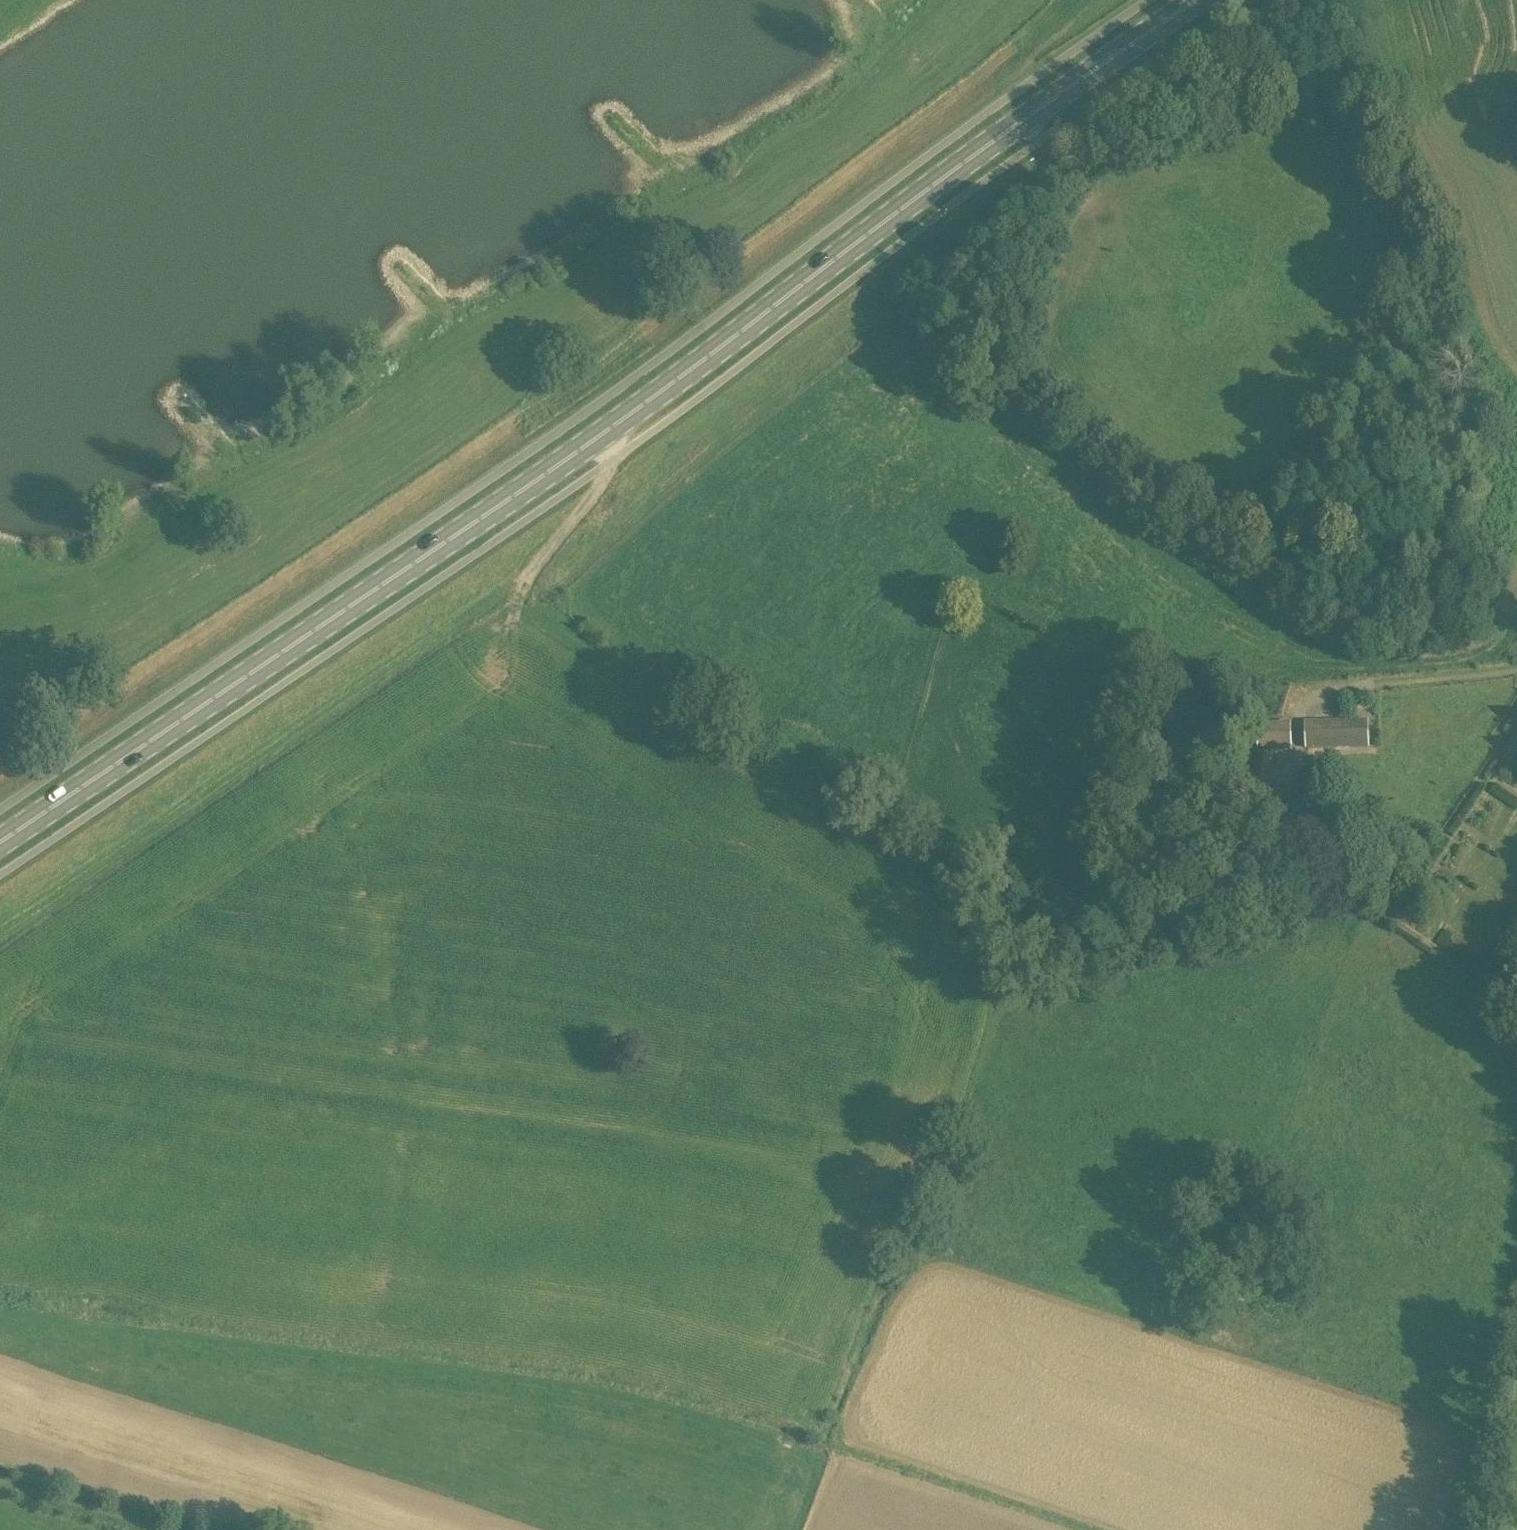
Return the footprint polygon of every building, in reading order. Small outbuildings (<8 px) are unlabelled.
[(1305,721),(1306,750),(1369,748),(1368,720),(1305,721)] [(1291,722),(1289,722),(1286,723),(1259,723),(1259,749),(1292,749),(1291,722)]
